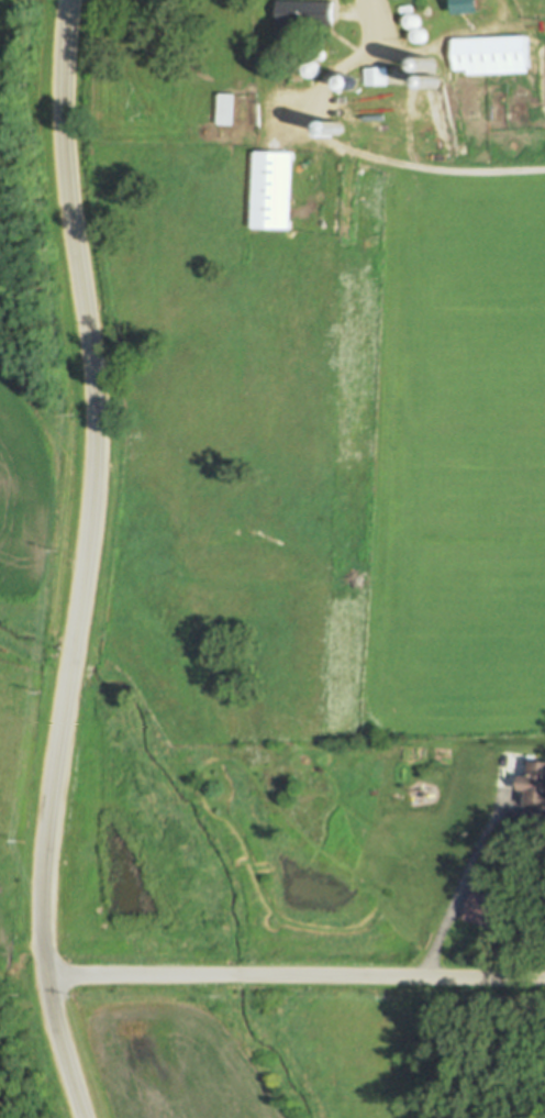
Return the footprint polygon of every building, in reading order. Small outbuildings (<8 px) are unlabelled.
[(276,0),(275,24),(331,25),(332,2),(276,0)] [(455,18),(482,16),(482,0),(455,0),(455,18)] [(456,40),(457,71),(470,70),(470,76),(532,74),(531,37),(456,40)] [(221,95),(221,125),(240,126),(241,96),(221,95)] [(256,153),(255,229),(296,230),(297,153),(256,153)] [(534,778),(524,777),(523,793),(531,793),(530,807),(544,809),(544,764),(535,763),(534,778)] [(475,892),(466,919),(489,927),(499,899),(475,892)]
